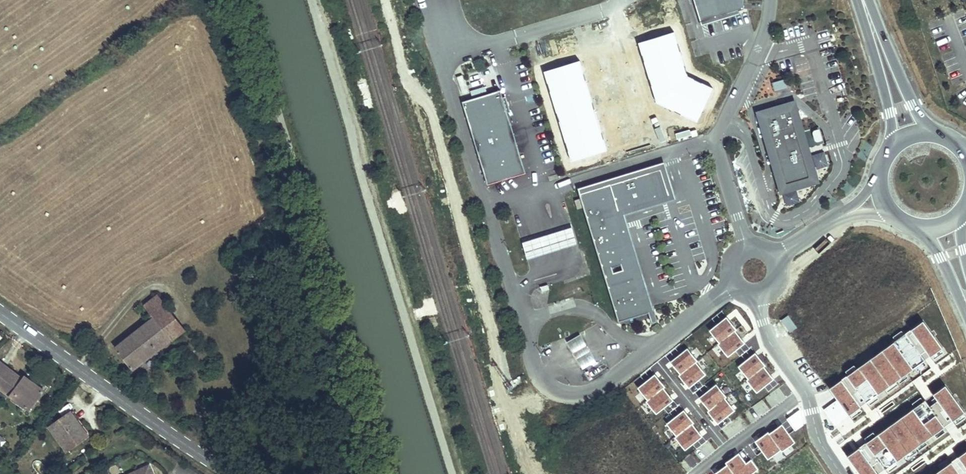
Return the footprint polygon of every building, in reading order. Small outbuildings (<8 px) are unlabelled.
[(744,9),(745,0),(694,0),(700,22),(744,9)] [(789,88),(786,78),(771,82),(774,92),(789,88)] [(462,102),(487,185),(526,173),(501,90),(462,102)] [(761,114),(786,107),(785,103),(758,111),(759,115),(761,114)] [(815,180),(793,105),(786,107),(761,114),(765,129),(766,132),(773,156),(774,159),(783,190),(815,180)] [(816,168),(827,164),(823,152),(811,156),(816,168)] [(677,200),(666,165),(665,162),(578,188),(579,193),(610,183),(650,312),(646,313),(650,325),(658,323),(654,307),(626,215),(677,200)] [(661,168),(621,180),(629,209),(670,196),(661,168)] [(610,183),(579,193),(619,322),(646,313),(650,312),(610,183)] [(786,206),(800,202),(797,192),(783,195),(786,206)] [(527,258),(577,243),(573,227),(522,243),(527,258)] [(169,283),(157,293),(166,304),(178,294),(169,283)] [(157,312),(171,329),(180,322),(166,304),(157,312)] [(186,329),(180,322),(171,329),(157,312),(118,344),(138,368),(186,329)] [(729,356),(745,343),(728,320),(711,333),(729,356)] [(927,358),(942,349),(924,322),(827,385),(847,416),(930,361),(927,358)] [(580,334),(567,342),(573,353),(587,346),(580,334)] [(587,346),(573,353),(576,358),(590,351),(587,346)] [(687,349),(670,362),(688,385),(705,373),(687,349)] [(590,351),(576,358),(583,369),(596,362),(590,351)] [(756,393),(775,378),(755,354),(737,368),(756,393)] [(37,399),(43,390),(25,376),(22,381),(18,379),(19,377),(0,362),(0,388),(29,410),(37,399)] [(638,386),(652,412),(671,402),(658,376),(638,386)] [(902,417),(924,401),(911,384),(891,399),(893,403),(885,409),(889,414),(896,409),(902,417)] [(700,397),(717,424),(735,412),(718,385),(700,397)] [(884,470),(965,416),(965,415),(947,387),(865,441),(867,444),(847,456),(859,473),(876,473),(871,467),(878,462),(884,470)] [(91,439),(72,412),(48,429),(67,455),(91,439)] [(666,425),(683,449),(702,436),(685,412),(666,425)] [(783,424),(756,441),(769,459),(795,442),(783,424)] [(916,449),(900,458),(907,469),(922,460),(916,449)] [(935,473),(965,473),(965,453),(935,473)] [(751,460),(744,464),(739,456),(714,472),(715,473),(752,473),(758,470),(751,460)] [(46,472),(41,460),(33,463),(37,473),(40,473),(46,472)]
